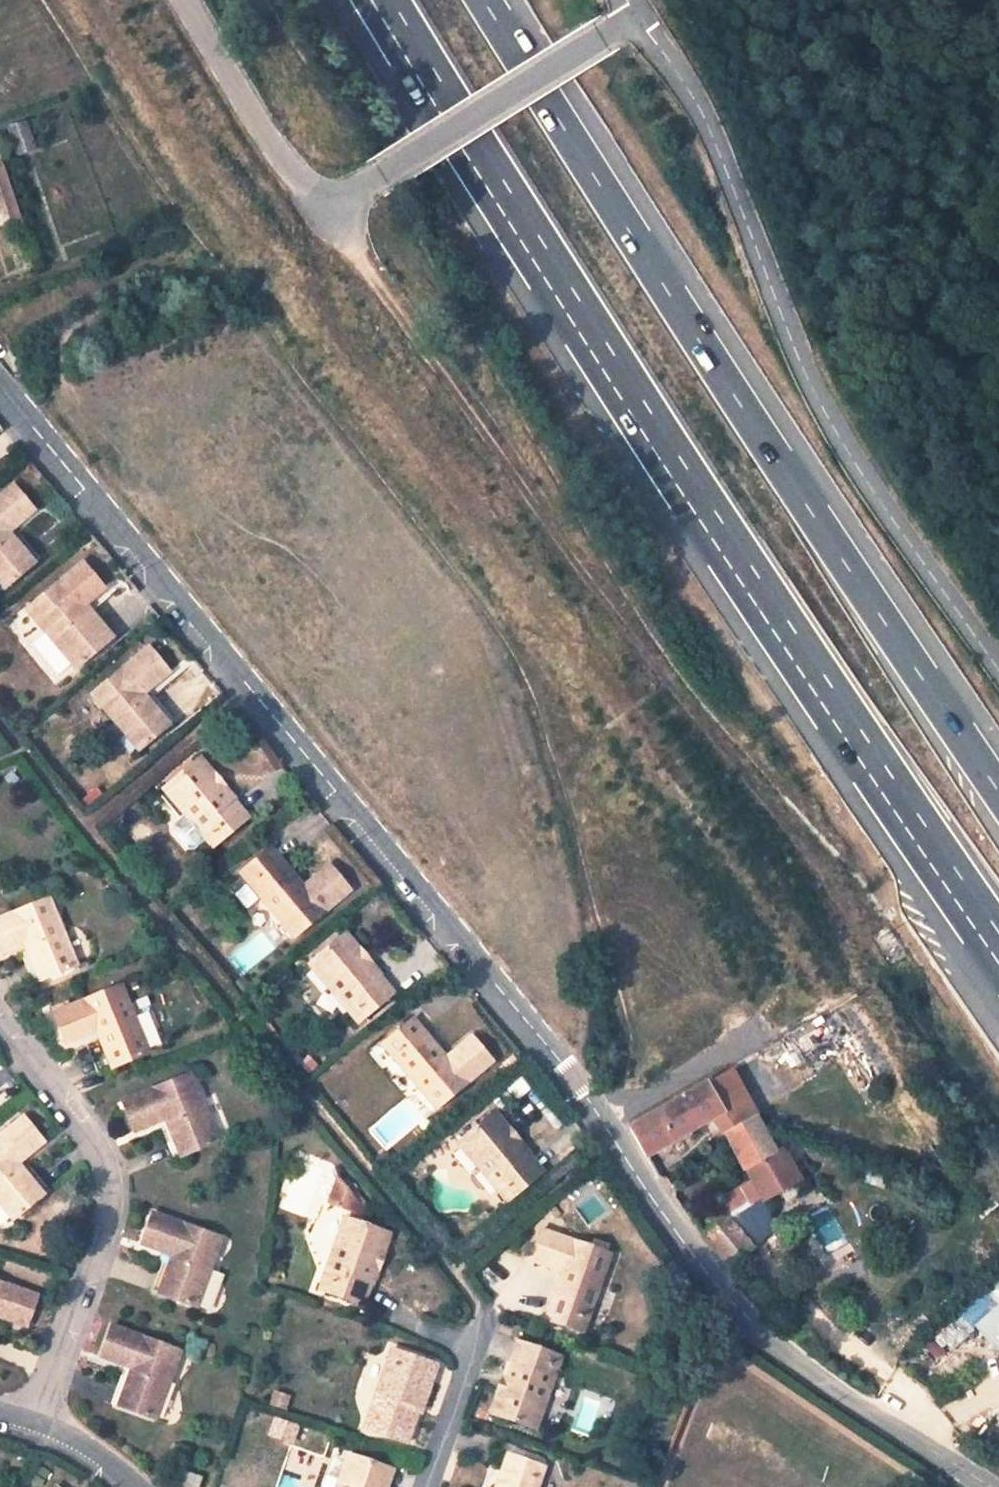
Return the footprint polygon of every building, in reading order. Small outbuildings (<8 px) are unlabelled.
[(21,220),(3,166),(0,167),(0,194),(10,223),(21,220)] [(0,496),(0,574),(8,583),(38,558),(7,521),(15,514),(21,520),(37,508),(16,483),(0,496)] [(81,562),(30,604),(78,661),(107,637),(86,612),(108,594),(81,562)] [(154,641),(97,689),(142,745),(173,720),(142,680),(151,672),(157,679),(173,666),(154,641)] [(204,753),(167,784),(216,842),(252,811),(204,753)] [(273,842),(243,868),(296,931),(352,883),(331,859),(314,874),(321,882),(312,890),(273,842)] [(0,919),(0,954),(9,950),(4,937),(17,932),(37,979),(76,962),(49,897),(0,919)] [(348,929),(313,959),(362,1017),(397,986),(348,929)] [(124,985),(56,1014),(68,1044),(83,1038),(78,1026),(93,1020),(112,1068),(150,1051),(124,985)] [(417,1014),(387,1039),(439,1103),(495,1057),(475,1032),(459,1045),(466,1054),(457,1062),(417,1014)] [(714,1117),(727,1137),(756,1121),(729,1070),(628,1133),(646,1161),(714,1117)] [(192,1071),(124,1099),(136,1129),(152,1123),(148,1111),(161,1106),(181,1153),(220,1136),(192,1071)] [(498,1104),(460,1135),(508,1193),(546,1163),(498,1104)] [(44,1187),(10,1149),(22,1139),(29,1148),(42,1136),(23,1113),(0,1133),(0,1200),(14,1215),(44,1187)] [(778,1159),(756,1121),(727,1137),(751,1177),(778,1159)] [(778,1159),(751,1177),(755,1186),(764,1199),(770,1207),(809,1183),(795,1160),(783,1157),(778,1159)] [(363,1201),(339,1173),(331,1195),(342,1199),(341,1202),(362,1208),(363,1201)] [(755,1186),(721,1208),(730,1222),(764,1199),(755,1186)] [(224,1234),(155,1209),(144,1239),(160,1246),(164,1235),(178,1240),(160,1288),(200,1302),(224,1234)] [(389,1225),(346,1211),(322,1281),(366,1296),(389,1225)] [(730,1222),(705,1240),(732,1271),(757,1252),(730,1222)] [(611,1248),(541,1223),(530,1253),(551,1260),(555,1250),(565,1254),(545,1311),(583,1325),(611,1248)] [(998,1355),(998,1354),(998,1279),(931,1334),(946,1352),(977,1328),(998,1355)] [(0,1280),(0,1318),(5,1303),(20,1308),(17,1319),(32,1324),(42,1293),(0,1280)] [(184,1346),(116,1322),(106,1352),(121,1357),(125,1346),(140,1351),(122,1399),(161,1413),(184,1346)] [(561,1353),(517,1337),(492,1409),(536,1425),(561,1353)] [(430,1353),(395,1342),(369,1421),(412,1436),(423,1403),(415,1400),(430,1353)] [(351,1448),(338,1486),(385,1486),(394,1462),(351,1448)] [(546,1461),(509,1448),(495,1486),(537,1486),(546,1461)] [(188,1461),(181,1479),(202,1486),(209,1470),(188,1461)]
